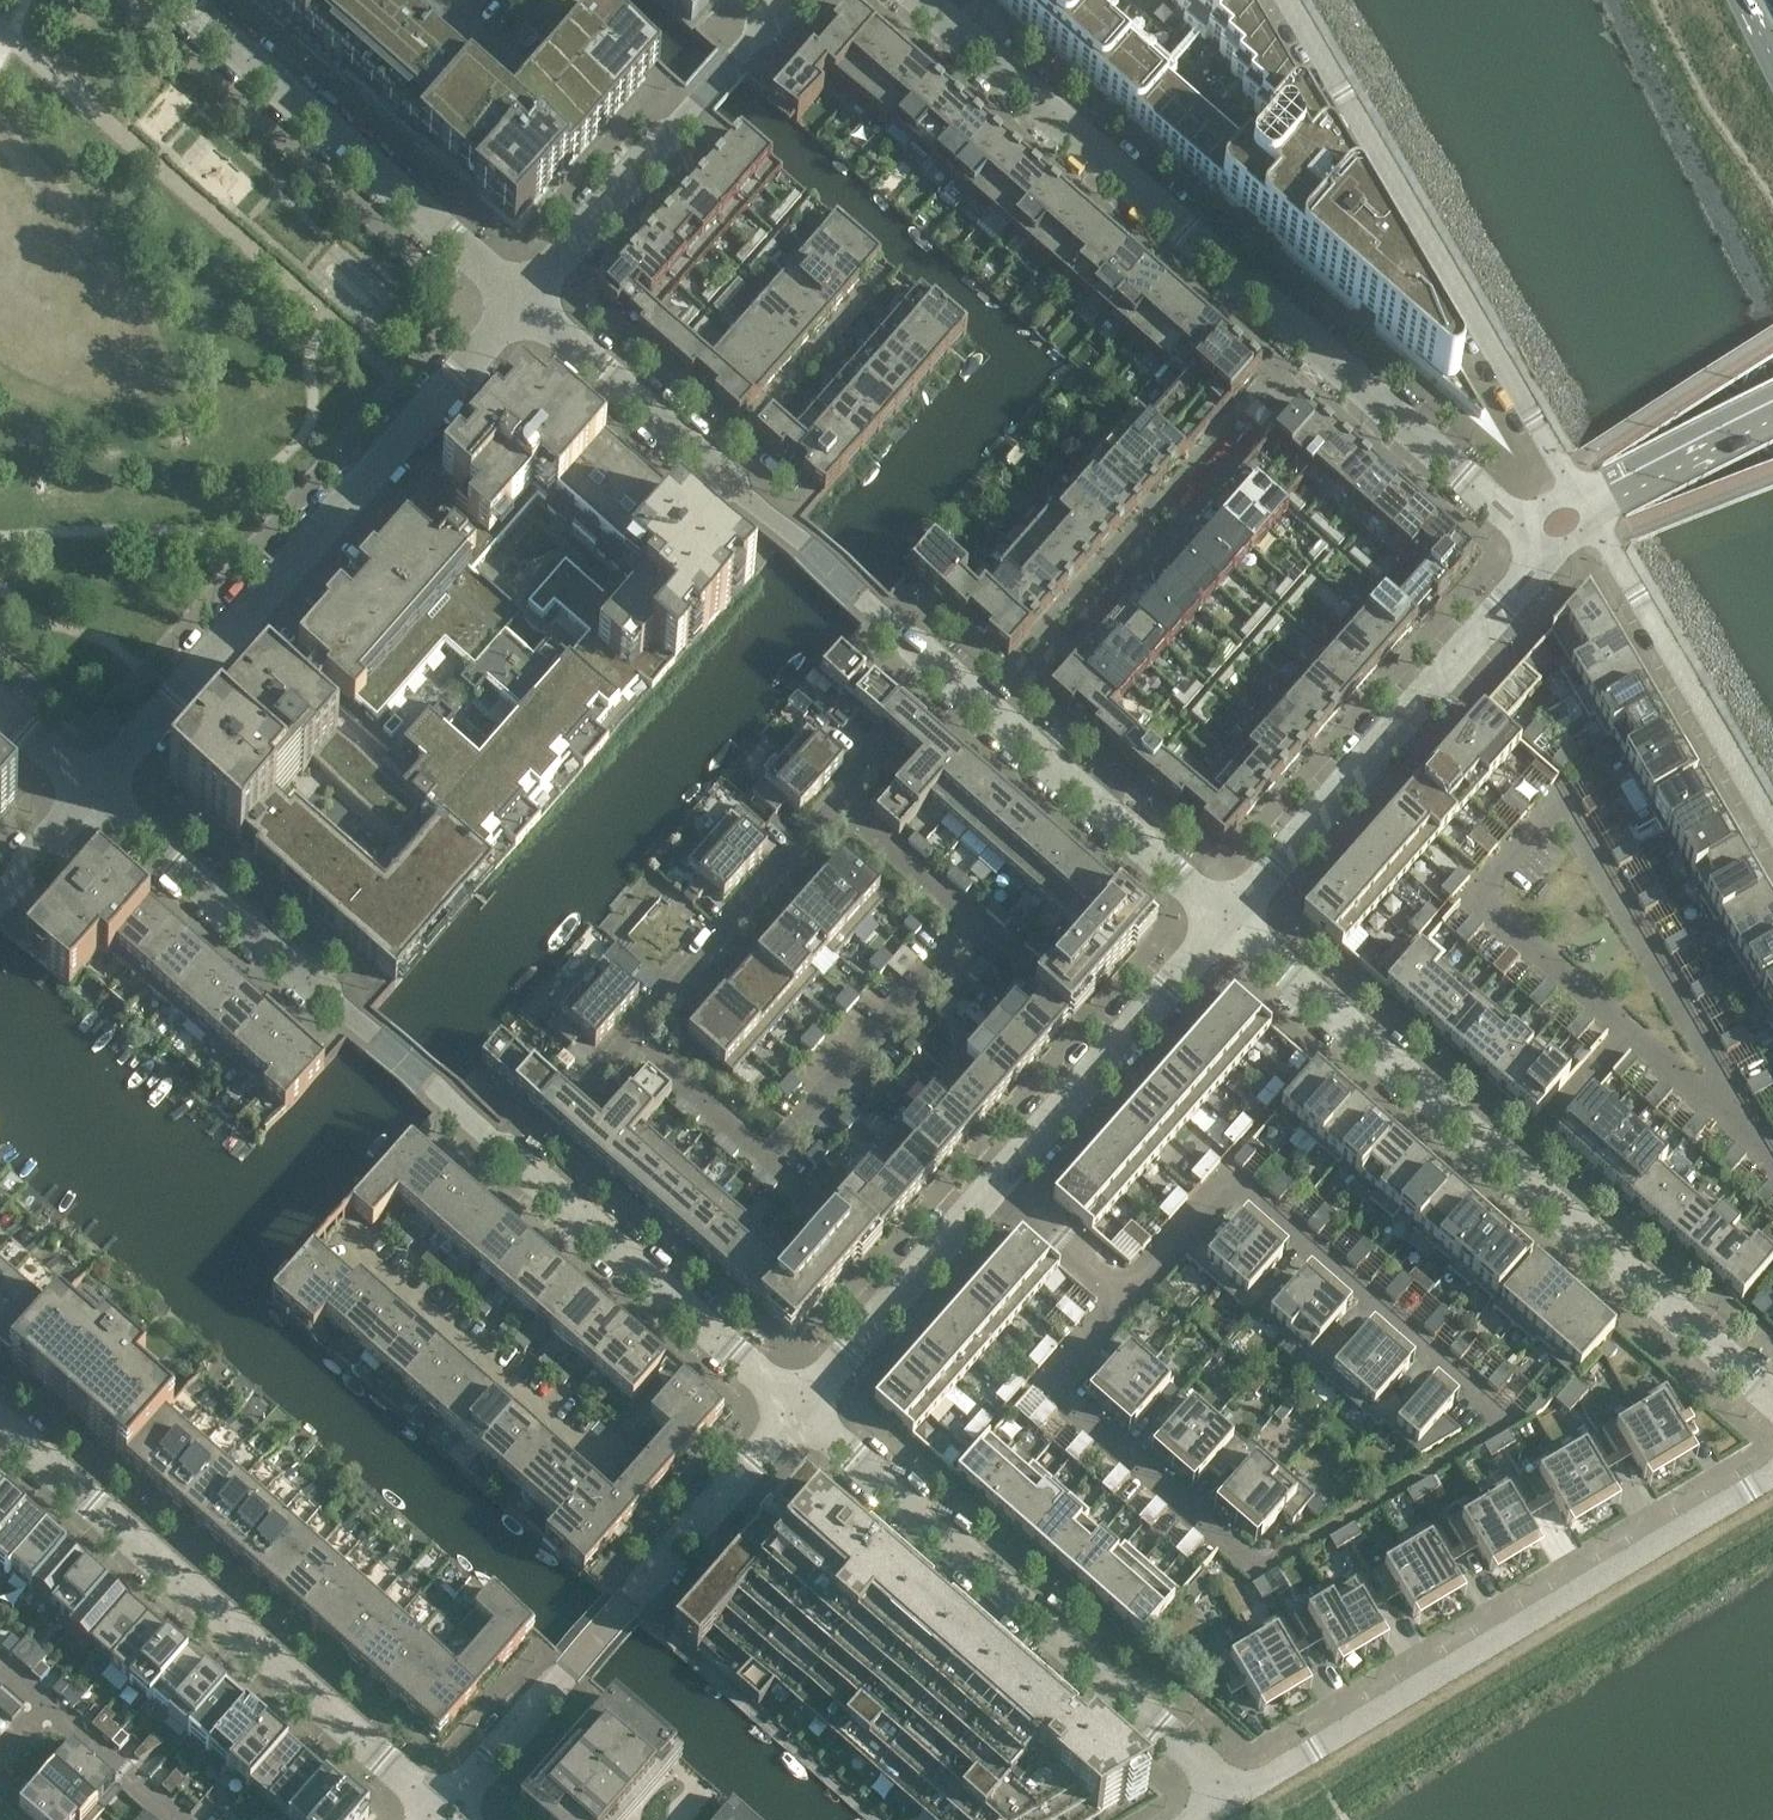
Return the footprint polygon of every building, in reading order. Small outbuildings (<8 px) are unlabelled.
[(431,46),(379,0),(261,0),(379,104),(378,106),(398,124),(400,122),(476,189),(473,193),(514,229),(660,63),(592,4),(569,29),(577,36),(509,114),(431,46)] [(715,0),(660,0),(684,22),(691,28),(715,0)] [(1256,222),(1325,144),(1298,98),(1286,79),(1275,59),(1263,39),(1251,20),(1240,0),(1003,0),(1137,118),(1153,132),(1169,146),(1185,161),(1202,175),(1218,189),(1256,222)] [(847,63),(876,31),(850,9),(824,39),(822,41),(840,57),(847,63)] [(853,94),(894,47),(876,31),(847,63),(840,57),(827,72),(834,78),(853,94)] [(847,63),(840,57),(822,41),(820,44),(817,47),(797,70),(814,86),(815,84),(827,72),(834,78),(847,63)] [(873,111),(914,65),(894,47),(853,94),(873,111)] [(892,128),(933,82),(916,68),(916,67),(914,65),(873,111),(892,128)] [(771,99),(797,121),(823,91),(815,84),(814,86),(797,70),(789,79),(787,83),(786,82),(771,99)] [(911,146),(953,99),(933,82),(892,128),(911,146)] [(1483,415),(1395,264),(1325,144),(1298,98),(1272,128),(1271,127),(1267,132),(1275,139),(1255,162),(1247,155),(1218,189),(1256,222),(1376,328),(1479,418),(1480,419),(1481,419),(1482,418),(1483,418),(1483,417),(1484,416),(1483,416),(1483,415)] [(931,163),(972,116),(953,99),(911,146),(931,163)] [(864,119),(849,106),(845,111),(859,123),(864,119)] [(950,180),(991,133),(972,116),(931,163),(950,180)] [(878,131),(864,119),(859,123),(874,136),(878,131)] [(970,197),(1011,150),(991,133),(950,180),(970,197)] [(782,171),(740,134),(737,138),(726,151),(725,151),(723,154),(765,191),(782,171)] [(903,153),(888,140),(884,145),(899,158),(903,153)] [(989,214),(1030,167),(1011,150),(970,197),(989,214)] [(913,170),(917,166),(903,153),(899,158),(913,170)] [(765,191),(723,154),(720,157),(720,158),(716,162),(709,171),(708,170),(705,174),(747,211),(765,191)] [(1008,231),(1050,184),(1030,167),(989,214),(1008,231)] [(730,230),(747,211),(705,174),(703,177),(692,190),(691,190),(688,193),(730,230)] [(942,188),(928,175),(923,180),(938,192),(942,188)] [(1028,248),(1069,201),(1050,184),(1008,231),(1028,248)] [(956,200),(942,188),(938,192),(952,205),(956,200)] [(713,250),(730,230),(688,193),(686,196),(686,197),(675,210),(674,209),(671,213),(713,250)] [(794,193),(782,207),(788,213),(801,199),(794,193)] [(1048,265),(1089,218),(1069,201),(1028,248),(1048,265)] [(806,203),(794,218),(800,224),(813,209),(806,203)] [(776,227),(788,213),(782,207),(769,222),(776,227)] [(981,222),(967,209),(963,214),(977,227),(981,222)] [(695,270),(713,250),(671,213),(669,216),(658,229),(657,228),(653,233),(695,270)] [(788,238),(800,224),(794,218),(781,232),(788,238)] [(880,258),(836,218),(818,239),(863,277),(865,276),(864,275),(877,261),(880,258)] [(1089,218),(1048,265),(1067,282),(1108,235),(1106,233),(1105,233),(1089,218)] [(995,235),(981,222),(977,227),(991,239),(995,235)] [(760,232),(748,246),(754,252),(767,237),(760,232)] [(695,270),(653,233),(651,235),(652,235),(641,248),(640,248),(636,252),(678,289),(695,270)] [(1108,235),(1067,282),(1086,299),(1127,252),(1111,238),(1108,235)] [(863,277),(818,239),(801,259),(846,297),(847,295),(860,280),(860,281),(863,277)] [(772,242),(760,257),(766,262),(779,248),(772,242)] [(1020,257),(1006,244),(1002,249),(1016,261),(1020,257)] [(742,266),(754,252),(748,246),(735,260),(742,266)] [(661,309),(678,289),(636,252),(634,255),(635,255),(629,262),(628,263),(624,268),(623,267),(619,272),(649,299),(661,309)] [(1127,252),(1086,299),(1106,316),(1147,269),(1144,267),(1127,252)] [(754,277),(766,262),(760,257),(747,271),(754,277)] [(1035,269),(1020,257),(1016,261),(1030,274),(1035,269)] [(846,297),(801,259),(783,278),(828,317),(830,314),(843,299),(843,300),(846,297)] [(1147,269),(1106,316),(1125,333),(1166,287),(1149,272),(1150,272),(1147,269)] [(726,270),(713,285),(720,291),(733,276),(726,270)] [(649,299),(619,272),(598,296),(618,313),(625,319),(625,320),(628,323),(644,305),(649,299)] [(828,317),(783,278),(766,298),(811,337),(813,334),(813,333),(826,319),(828,317)] [(1059,291),(1045,278),(1041,283),(1055,295),(1059,291)] [(738,281),(725,295),(732,301),(745,287),(738,281)] [(707,305),(720,291),(713,285),(701,299),(707,305)] [(1166,287),(1125,333),(1145,350),(1186,304),(1183,301),(1166,287)] [(1073,303),(1059,291),(1055,295),(1069,308),(1073,303)] [(966,333),(919,292),(916,296),(917,296),(903,312),(949,353),(966,333)] [(719,316),(732,301),(725,295),(713,310),(719,316)] [(811,337),(766,298),(749,317),(794,356),(796,353),(809,338),(809,339),(811,337)] [(949,353),(903,312),(893,303),(890,307),(900,316),(886,331),(932,372),(949,353)] [(1186,304),(1145,350),(1164,367),(1205,321),(1188,306),(1186,304)] [(680,336),(655,315),(644,305),(628,323),(630,324),(630,323),(637,330),(664,354),(680,336)] [(685,330),(699,315),(692,309),(679,324),(685,330)] [(1098,325),(1084,312),(1080,317),(1094,329),(1098,325)] [(794,356),(749,317),(732,337),(777,376),(779,373),(779,372),(791,358),(792,358),(794,356)] [(711,326),(704,320),(691,335),(697,341),(711,326)] [(1205,321),(1164,367),(1182,384),(1183,384),(1193,373),(1200,365),(1224,337),(1222,335),(1205,321)] [(932,372),(886,331),(885,331),(876,323),(873,327),(883,335),(869,351),(915,391),(932,372)] [(1112,337),(1098,325),(1094,329),(1108,342),(1112,337)] [(718,370),(710,363),(685,341),(680,337),(664,355),(669,359),(692,379),(693,379),(700,385),(700,386),(702,387),(718,370)] [(776,376),(732,337),(715,357),(723,364),(759,396),(762,392),(774,377),(775,378),(776,376)] [(1200,365),(1193,373),(1211,388),(1241,353),(1226,340),(1226,339),(1224,337),(1200,365)] [(915,391),(869,351),(859,342),(856,346),(866,355),(852,370),(898,411),(915,391)] [(1137,359),(1123,346),(1119,351),(1133,364),(1137,359)] [(1241,353),(1211,388),(1229,404),(1241,391),(1251,379),(1260,369),(1257,366),(1257,367),(1241,353)] [(1151,371),(1137,359),(1133,364),(1147,376),(1151,371)] [(898,411),(852,370),(842,362),(839,365),(849,374),(835,390),(881,430),(898,411)] [(723,364),(718,370),(702,387),(705,390),(705,389),(712,396),(738,419),(759,396),(723,364)] [(1212,424),(1229,404),(1211,388),(1193,373),(1183,384),(1182,384),(1175,392),(1171,397),(1147,424),(1183,456),(1212,424)] [(1175,392),(1162,380),(1157,385),(1171,397),(1175,392)] [(881,430),(835,390),(825,381),(822,385),(832,393),(818,409),(864,450),(881,430)] [(608,740),(730,602),(754,575),(543,390),(540,393),(534,400),(521,388),(522,388),(519,386),(441,474),(466,496),(426,542),(406,525),(376,559),(372,556),(357,573),(369,583),(351,604),(339,593),(324,610),(328,613),(298,648),(318,666),(292,695),(493,872),(540,818),(608,740)] [(864,450),(818,409),(808,401),(805,404),(815,413),(806,423),(801,429),(815,441),(847,469),(848,468),(851,464),(864,450)] [(1435,601),(1447,587),(1438,579),(1451,565),(1459,573),(1473,557),(1302,407),(1072,669),(1104,697),(1115,707),(1143,731),(1136,738),(1121,755),(1150,779),(1166,760),(1168,761),(1181,773),(1186,768),(1243,819),(1415,623),(1421,617),(1435,601)] [(1110,428),(1123,413),(1118,409),(1106,424),(1110,428)] [(1147,424),(1137,414),(1136,416),(1120,434),(1167,476),(1183,457),(1183,456),(1147,424)] [(793,467),(808,449),(794,437),(788,432),(771,417),(756,435),(782,458),(783,457),(790,464),(789,464),(793,467)] [(1093,447),(1106,433),(1101,429),(1089,443),(1093,447)] [(1167,476),(1120,434),(1103,454),(1150,495),(1167,476)] [(824,495),(847,469),(815,441),(808,449),(793,467),(794,468),(795,468),(802,474),(802,475),(824,495)] [(1076,466),(1089,452),(1084,448),(1072,462),(1076,466)] [(1150,495),(1103,454),(1086,473),(1133,514),(1150,495)] [(1059,486),(1072,472),(1067,467),(1054,482),(1059,486)] [(1133,514),(1086,473),(1069,492),(1116,533),(1133,514)] [(1042,505),(1055,491),(1050,487),(1037,501),(1042,505)] [(1116,533),(1069,492),(1052,511),(1099,553),(1116,533)] [(1025,525),(1038,510),(1033,506),(1020,520),(1025,525)] [(1099,553),(1052,511),(1035,531),(1082,572),(1099,553)] [(1008,544),(1021,530),(1016,526),(1003,540),(1008,544)] [(1082,572),(1035,531),(1018,550),(1065,591),(1082,572)] [(960,582),(966,575),(933,545),(910,571),(932,590),(933,589),(942,597),(941,598),(943,599),(959,581),(960,582)] [(991,563),(1004,549),(999,545),(986,559),(991,563)] [(1065,591),(1018,550),(1001,569),(1048,611),(1065,591)] [(1048,611),(1001,569),(984,589),(983,590),(983,589),(976,597),(991,610),(999,601),(1031,630),(1032,629),(1048,611)] [(983,589),(976,597),(960,582),(959,581),(943,599),(966,619),(974,625),(973,626),(975,628),(991,610),(999,601),(984,589),(983,590),(983,589)] [(1587,592),(1551,633),(1570,667),(1571,669),(1617,642),(1587,592)] [(999,601),(991,610),(975,628),(978,630),(979,629),(986,636),(985,637),(1008,656),(1031,630),(999,601)] [(1574,697),(1630,664),(1617,642),(1571,669),(1570,667),(1561,673),(1561,674),(1574,697)] [(874,681),(841,653),(840,651),(821,672),(880,724),(898,704),(897,702),(891,696),(885,691),(874,681)] [(1543,667),(1532,658),(1523,667),(1534,677),(1543,667)] [(1592,716),(1643,686),(1630,664),(1574,697),(1588,720),(1593,717),(1592,716)] [(1072,669),(1071,668),(1049,693),(1072,713),(1073,712),(1080,719),(1079,719),(1082,721),(1097,704),(1104,697),(1072,669)] [(1505,686),(1523,701),(1539,683),(1533,678),(1523,668),(1522,668),(1505,686)] [(395,984),(493,872),(443,828),(402,792),(401,792),(267,673),(264,676),(266,678),(245,703),(243,701),(242,701),(241,703),(243,705),(221,730),(219,728),(216,731),(218,733),(197,757),(195,755),(193,758),(195,759),(173,784),(171,782),(169,785),(235,843),(239,839),(258,855),(254,860),(257,863),(261,858),(284,879),(280,883),(284,886),(288,882),(312,902),(308,907),(312,910),(316,906),(339,926),(335,931),(395,984)] [(1505,686),(1489,705),(1506,720),(1523,701),(1505,686)] [(1610,735),(1656,709),(1643,686),(1592,716),(1593,717),(1606,739),(1611,736),(1610,735)] [(922,724),(897,702),(898,704),(880,724),(882,726),(922,761),(875,815),(899,835),(929,800),(928,800),(963,760),(922,724)] [(858,713),(848,703),(834,719),(844,728),(858,713)] [(1136,738),(1109,714),(1097,704),(1082,721),(1084,724),(1085,723),(1092,729),(1092,730),(1121,756),(1121,755),(1136,738)] [(1623,758),(1669,731),(1656,709),(1610,735),(1611,736),(1623,758)] [(1520,745),(1482,711),(1465,731),(1503,764),(1520,745)] [(1552,726),(1541,716),(1532,727),(1543,736),(1552,726)] [(816,722),(785,757),(784,758),(820,790),(842,766),(815,742),(825,729),(816,722)] [(1533,747),(1543,736),(1532,727),(1522,737),(1533,747)] [(1503,764),(1465,731),(1449,749),(1487,782),(1503,764)] [(1636,780),(1682,753),(1669,731),(1623,758),(1636,779),(1636,780)] [(1570,742),(1561,752),(1572,762),(1581,751),(1570,742)] [(1487,782),(1449,749),(1433,767),(1471,801),(1487,782)] [(784,758),(785,757),(776,750),(776,751),(754,775),(763,783),(752,795),(776,816),(786,804),(799,815),(820,790),(784,758)] [(1572,762),(1561,752),(1552,763),(1563,773),(1563,772),(1572,762)] [(1631,782),(1645,806),(1696,777),(1682,753),(1636,780),(1636,779),(1631,782)] [(948,817),(983,777),(963,760),(928,800),(929,800),(948,817)] [(1558,778),(1538,760),(1530,769),(1551,786),(1558,778)] [(1471,801),(1433,767),(1417,786),(1455,819),(1471,801)] [(1205,799),(1195,790),(1171,769),(1156,787),(1180,808),(1181,807),(1188,813),(1187,814),(1190,816),(1205,799)] [(967,834),(1002,794),(983,777),(948,817),(967,834)] [(17,795),(0,779),(0,815),(17,795)] [(1712,805),(1698,782),(1648,811),(1662,835),(1667,832),(1667,831),(1712,805)] [(1455,819),(1417,786),(1401,804),(1439,838),(1455,819)] [(1600,810),(1611,803),(1604,791),(1593,797),(1600,810)] [(1212,792),(1205,799),(1190,816),(1192,818),(1193,818),(1200,824),(1200,825),(1222,845),(1244,820),(1212,792)] [(1510,812),(1520,801),(1509,792),(1505,798),(1500,803),(1510,812)] [(987,851),(1021,811),(1002,794),(967,834),(987,851)] [(1600,810),(1593,797),(1581,804),(1588,817),(1600,810)] [(1520,821),(1530,810),(1520,801),(1510,812),(1520,821)] [(1439,838),(1401,804),(1384,823),(1422,856),(1439,838)] [(1680,854),(1725,827),(1712,805),(1667,831),(1667,832),(1680,854)] [(757,837),(764,829),(741,808),(730,820),(726,816),(704,841),(745,876),(766,852),(754,841),(757,837)] [(1006,868),(1041,828),(1021,811),(987,851),(1006,868)] [(1422,856),(1384,823),(1368,841),(1406,874),(1422,856)] [(1738,849),(1725,827),(1680,854),(1693,876),(1738,849)] [(1026,885),(1060,845),(1041,828),(1006,868),(1026,885)] [(1478,849),(1487,838),(1477,829),(1473,834),(1468,840),(1478,849)] [(917,852),(924,845),(914,836),(908,844),(917,852)] [(1497,847),(1487,838),(1478,849),(1488,858),(1497,847)] [(745,876),(704,841),(683,865),(700,880),(689,892),(689,893),(698,900),(709,888),(723,901),(745,876)] [(1406,874),(1368,841),(1352,859),(1390,893),(1406,874)] [(1630,861),(1641,855),(1634,842),(1623,849),(1630,861)] [(927,860),(933,853),(924,845),(917,852),(927,860)] [(1045,902),(1080,862),(1060,845),(1026,885),(1045,902)] [(1630,861),(1623,849),(1612,855),(1619,868),(1630,861)] [(1706,898),(1751,872),(1738,849),(1693,876),(1705,897),(1706,898)] [(888,899),(843,859),(825,879),(870,919),(887,900),(888,899)] [(1390,893),(1352,859),(1336,878),(1374,911),(1390,893)] [(1064,919),(1099,879),(1080,862),(1045,902),(1064,919)] [(324,1064),(151,912),(98,865),(25,948),(252,1147),(323,1065),(324,1064)] [(1460,869),(1450,880),(1460,889),(1470,878),(1460,869)] [(956,886),(962,879),(953,870),(947,878),(956,886)] [(1719,920),(1764,894),(1751,872),(1706,898),(1705,897),(1700,900),(1715,924),(1720,921),(1719,920)] [(1374,911),(1336,878),(1320,896),(1358,929),(1374,911)] [(870,919),(825,879),(808,899),(853,938),(870,919)] [(965,894),(972,887),(962,879),(956,886),(965,894)] [(1084,936),(1119,896),(1099,879),(1064,919),(1083,935),(1084,936)] [(1452,899),(1460,889),(1450,880),(1441,891),(1451,900),(1452,899)] [(1656,906),(1668,899),(1660,887),(1649,893),(1656,906)] [(1656,906),(1649,893),(1638,900),(1645,912),(1656,906)] [(1772,919),(1772,908),(1764,894),(1719,920),(1720,921),(1732,942),(1732,943),(1772,919)] [(1086,1000),(1152,925),(1119,896),(1084,936),(1083,935),(1055,967),(1052,970),(1045,979),(1037,987),(1071,1017),(1079,1008),(1086,1000)] [(1358,929),(1320,896),(1303,915),(1341,949),(1342,947),(1358,929)] [(853,938),(808,899),(791,918),(836,958),(853,938)] [(995,920),(1001,913),(992,904),(986,912),(995,920)] [(1427,906),(1418,917),(1428,926),(1438,915),(1427,906)] [(1011,921),(1001,913),(995,920),(1004,928),(1011,921)] [(1428,926),(1418,917),(1408,928),(1418,937),(1428,926)] [(1483,927),(1472,917),(1464,927),(1475,936),(1483,927)] [(836,958),(791,918),(774,938),(819,977),(819,976),(811,969),(826,951),(835,959),(836,958)] [(921,928),(910,919),(909,920),(904,926),(914,935),(915,936),(921,928)] [(1772,949),(1772,919),(1732,943),(1732,942),(1727,945),(1727,946),(1740,968),(1772,949)] [(1466,946),(1475,936),(1464,927),(1455,937),(1460,942),(1466,946)] [(1682,950),(1694,944),(1686,931),(1675,938),(1682,950)] [(819,977),(774,938),(757,957),(802,997),(819,977)] [(1034,954),(1040,947),(1031,938),(1024,946),(1034,954)] [(1682,950),(1675,938),(1664,945),(1671,957),(1682,950)] [(1395,943),(1386,954),(1396,962),(1405,952),(1395,943)] [(1438,967),(1439,967),(1443,963),(1442,962),(1423,945),(1419,950),(1403,968),(1387,987),(1386,988),(1405,1005),(1438,967)] [(1049,955),(1040,947),(1034,954),(1043,962),(1049,955)] [(1520,959),(1509,949),(1500,959),(1511,969),(1520,959)] [(1740,968),(1754,991),(1772,980),(1772,949),(1740,968)] [(882,951),(876,958),(886,968),(893,961),(892,960),(882,951)] [(593,958),(571,983),(617,1023),(638,998),(611,974),(621,962),(612,954),(602,966),(593,958)] [(1386,973),(1396,962),(1386,954),(1376,964),(1386,973)] [(802,997),(757,957),(740,976),(785,1016),(802,997)] [(880,975),(886,968),(876,958),(869,966),(880,975)] [(1503,979),(1511,969),(1500,959),(1492,969),(1497,974),(1503,979)] [(980,961),(974,968),(984,977),(990,969),(980,961)] [(1423,1021),(1457,983),(1439,967),(1438,967),(1405,1005),(1423,1021)] [(984,977),(974,968),(968,976),(977,984),(984,977)] [(785,1016),(740,976),(723,996),(768,1035),(785,1016)] [(1709,995),(1720,988),(1713,976),(1701,982),(1709,995)] [(1037,987),(1031,982),(1013,1003),(1053,1038),(1071,1017),(1037,987)] [(1557,991),(1546,982),(1537,992),(1548,1001),(1557,991)] [(1709,995),(1701,982),(1690,989),(1697,1001),(1709,995)] [(595,1047),(617,1023),(571,983),(550,1008),(559,1015),(548,1027),(572,1048),(577,1042),(582,1036),(595,1047)] [(1442,1037),(1475,999),(1457,983),(1423,1021),(1442,1037)] [(1757,996),(1770,1018),(1770,1019),(1772,1018),(1772,987),(1757,996)] [(859,999),(858,999),(848,990),(842,997),(852,1007),(859,999)] [(1539,1011),(1548,1001),(1537,992),(1529,1001),(1534,1006),(1539,1011)] [(768,1035),(723,996),(706,1015),(751,1055),(768,1035)] [(1270,1029),(1232,996),(1215,1015),(1253,1049),(1270,1029)] [(852,1007),(842,997),(835,1004),(846,1014),(852,1007)] [(951,1013),(958,1006),(948,998),(942,1005),(951,1013)] [(1494,1015),(1493,1014),(1475,999),(1442,1037),(1460,1053),(1494,1015)] [(1053,1038),(1013,1003),(997,1021),(1037,1056),(1053,1038)] [(951,1013),(942,1005),(936,1012),(945,1020),(951,1013)] [(1512,1031),(1513,1032),(1517,1028),(1516,1027),(1497,1011),(1497,1010),(1493,1014),(1494,1015),(1460,1053),(1479,1069),(1512,1031)] [(1585,1033),(1594,1023),(1583,1014),(1574,1024),(1585,1033)] [(751,1055),(706,1015),(688,1035),(733,1075),(734,1074),(751,1055)] [(1253,1049),(1215,1015),(1199,1033),(1237,1067),(1253,1049)] [(1770,1019),(1770,1018),(1765,1021),(1772,1035),(1772,1018),(1770,1019)] [(1037,1056),(997,1021),(981,1039),(1021,1074),(1037,1056)] [(1576,1043),(1585,1033),(1574,1024),(1565,1034),(1571,1038),(1576,1043)] [(1739,1046),(1750,1040),(1743,1027),(1731,1034),(1739,1046)] [(813,1030),(807,1036),(807,1037),(817,1046),(824,1039),(823,1039),(813,1030)] [(1497,1086),(1530,1047),(1513,1032),(1512,1031),(1479,1069),(1497,1086)] [(1237,1067),(1199,1033),(1183,1052),(1221,1085),(1237,1067)] [(1739,1046),(1731,1034),(1720,1040),(1727,1053),(1739,1046)] [(916,1035),(910,1042),(919,1050),(925,1043),(916,1035)] [(817,1046),(807,1037),(800,1044),(811,1053),(817,1046)] [(540,1111),(559,1090),(500,1038),(481,1060),(540,1111)] [(1021,1074),(981,1039),(965,1058),(1005,1092),(1021,1074)] [(919,1050),(910,1042),(903,1049),(913,1057),(919,1050)] [(1515,1102),(1549,1063),(1530,1047),(1497,1086),(1515,1102)] [(1221,1085),(1183,1052),(1167,1070),(1205,1104),(1221,1085)] [(1298,1075),(1307,1064),(1297,1055),(1288,1066),(1298,1075)] [(1620,1082),(1637,1062),(1629,1055),(1612,1074),(1620,1082)] [(1005,1092),(965,1058),(949,1076),(989,1111),(1005,1092)] [(1535,1119),(1568,1080),(1549,1063),(1515,1102),(1535,1119)] [(1297,1131),(1336,1087),(1315,1069),(1273,1117),(1294,1136),(1298,1131),(1297,1131)] [(1205,1104),(1167,1070),(1151,1088),(1189,1122),(1205,1104)] [(887,1087),(893,1080),(884,1072),(877,1079),(887,1087)] [(1772,1086),(1772,1079),(1769,1072),(1758,1078),(1765,1091),(1772,1086)] [(640,1129),(641,1130),(672,1095),(648,1074),(601,1127),(575,1104),(559,1090),(540,1111),(556,1125),(564,1132),(605,1168),(640,1129)] [(989,1111),(949,1076),(933,1095),(972,1129),(989,1111)] [(801,1087),(790,1077),(784,1084),(795,1094),(798,1090),(801,1087)] [(1765,1091),(1758,1078),(1746,1085),(1753,1097),(1765,1091)] [(887,1087),(877,1079),(871,1086),(880,1094),(887,1087)] [(1285,1089),(1275,1080),(1265,1091),(1275,1100),(1285,1089)] [(1672,1092),(1661,1083),(1653,1093),(1663,1102),(1672,1092)] [(795,1094),(784,1084),(778,1091),(789,1101),(792,1097),(795,1094)] [(1317,1148),(1355,1104),(1336,1087),(1297,1131),(1298,1131),(1317,1148)] [(1173,1140),(1189,1122),(1151,1088),(1135,1107),(1173,1140)] [(1266,1111),(1275,1100),(1265,1091),(1255,1102),(1266,1111)] [(1655,1112),(1663,1102),(1653,1093),(1644,1103),(1649,1107),(1655,1112)] [(972,1129),(933,1095),(917,1113),(956,1148),(972,1129)] [(1609,1116),(1608,1116),(1590,1099),(1556,1138),(1575,1155),(1609,1116)] [(681,1102),(675,1110),(684,1118),(690,1111),(681,1102)] [(1340,1160),(1375,1121),(1355,1104),(1317,1148),(1337,1166),(1341,1161),(1340,1160)] [(1173,1140),(1135,1107),(1119,1125),(1157,1159),(1173,1140)] [(1627,1132),(1628,1133),(1636,1125),(1635,1124),(1617,1108),(1616,1107),(1608,1116),(1609,1116),(1575,1155),(1594,1171),(1627,1132)] [(855,1124),(861,1116),(851,1108),(845,1115),(855,1124)] [(700,1119),(690,1111),(684,1118),(693,1126),(700,1119)] [(956,1148),(917,1113),(900,1131),(940,1166),(956,1148)] [(855,1124),(845,1115),(839,1123),(848,1131),(855,1124)] [(1709,1124),(1698,1115),(1689,1125),(1700,1134),(1709,1124)] [(1252,1126),(1242,1117),(1233,1128),(1243,1137),(1252,1126)] [(1359,1177),(1394,1138),(1375,1121),(1340,1160),(1341,1161),(1359,1177)] [(1157,1159),(1119,1125),(1102,1144),(1141,1177),(1157,1159)] [(1691,1144),(1700,1134),(1689,1125),(1680,1135),(1686,1140),(1691,1144)] [(1233,1148),(1243,1137),(1233,1128),(1223,1139),(1233,1148)] [(659,1146),(641,1130),(640,1129),(605,1168),(625,1185),(659,1146)] [(940,1166),(900,1131),(884,1150),(924,1184),(940,1166)] [(1646,1149),(1645,1148),(1628,1133),(1627,1132),(1594,1171),(1612,1187),(1646,1149)] [(720,1137),(713,1144),(723,1152),(729,1145),(720,1137)] [(1379,1195),(1413,1155),(1394,1138),(1359,1177),(1378,1194),(1379,1195)] [(1664,1165),(1665,1166),(1672,1157),(1672,1156),(1653,1140),(1652,1139),(1645,1148),(1646,1149),(1612,1187),(1630,1203),(1664,1165)] [(666,1365),(462,1185),(411,1140),(351,1207),(372,1226),(398,1197),(632,1403),(665,1366),(666,1365)] [(1242,1169),(1260,1149),(1252,1143),(1235,1163),(1242,1169)] [(1141,1177),(1102,1144),(1086,1162),(1124,1195),(1141,1177)] [(738,1153),(729,1145),(723,1152),(732,1160),(738,1153)] [(819,1145),(813,1152),(822,1160),(829,1153),(819,1145)] [(644,1202),(679,1163),(659,1146),(625,1185),(644,1202)] [(1737,1167),(1746,1157),(1735,1147),(1726,1157),(1737,1167)] [(924,1184),(884,1150),(868,1168),(908,1203),(924,1184)] [(822,1160),(813,1152),(807,1159),(816,1167),(822,1160)] [(1220,1163),(1210,1154),(1200,1165),(1210,1174),(1220,1163)] [(1398,1211),(1433,1172),(1413,1155),(1379,1195),(1378,1194),(1370,1202),(1392,1221),(1399,1212),(1398,1211)] [(1728,1177),(1737,1167),(1726,1157),(1717,1167),(1723,1172),(1728,1177)] [(1124,1195),(1086,1162),(1070,1180),(1108,1214),(1124,1195)] [(663,1219),(698,1180),(679,1163),(644,1202),(663,1219)] [(1201,1185),(1210,1174),(1200,1165),(1191,1176),(1201,1185)] [(1682,1180),(1665,1166),(1664,1165),(1630,1203),(1649,1219),(1683,1181),(1682,1180)] [(908,1203),(868,1168),(852,1186),(892,1221),(908,1203)] [(758,1171),(752,1178),(761,1186),(768,1179),(758,1171)] [(1297,1182),(1291,1177),(1286,1172),(1277,1182),(1288,1191),(1297,1182)] [(1418,1229),(1452,1189),(1433,1172),(1398,1211),(1399,1212),(1417,1228),(1418,1229)] [(1705,1193),(1706,1194),(1709,1189),(1708,1189),(1690,1172),(1689,1172),(1682,1180),(1683,1181),(1649,1219),(1667,1235),(1705,1193)] [(777,1187),(768,1179),(761,1186),(771,1194),(777,1187)] [(683,1237),(718,1197),(698,1180),(663,1219),(683,1237)] [(1108,1214),(1070,1180),(1053,1200),(1091,1233),(1108,1214)] [(1771,1180),(1763,1190),(1772,1198),(1772,1181),(1771,1180)] [(1279,1201),(1288,1191),(1277,1182),(1268,1192),(1279,1201)] [(892,1221),(852,1186),(834,1207),(840,1212),(874,1242),(892,1221)] [(1433,1250),(1472,1206),(1452,1189),(1418,1229),(1417,1228),(1413,1232),(1433,1250)] [(1772,1200),(1772,1198),(1763,1190),(1754,1199),(1760,1204),(1765,1209),(1772,1200)] [(1188,1200),(1178,1191),(1168,1202),(1178,1210),(1188,1200)] [(1686,1251),(1723,1209),(1706,1194),(1705,1193),(1667,1235),(1686,1251)] [(702,1254),(737,1214),(718,1197),(683,1237),(702,1254)] [(1169,1221),(1178,1210),(1168,1202),(1158,1212),(1169,1221)] [(797,1205),(791,1212),(800,1220),(807,1213),(797,1205)] [(1335,1216),(1330,1211),(1325,1206),(1316,1216),(1327,1226),(1335,1216)] [(1453,1267),(1491,1223),(1472,1206),(1433,1250),(1452,1266),(1453,1267)] [(1738,1229),(1739,1230),(1742,1226),(1741,1225),(1723,1209),(1686,1251),(1704,1268),(1738,1229)] [(760,1305),(793,1334),(865,1252),(874,1242),(840,1212),(831,1222),(794,1264),(795,1265),(760,1305)] [(816,1221),(807,1213),(800,1220),(810,1228),(816,1221)] [(722,1271),(756,1231),(737,1214),(702,1254),(722,1271)] [(1318,1235),(1327,1226),(1316,1216),(1307,1226),(1318,1235)] [(388,1220),(384,1224),(381,1228),(394,1239),(401,1231),(388,1220)] [(1219,1289),(1261,1241),(1240,1223),(1220,1246),(1207,1235),(1185,1259),(1219,1289)] [(1472,1284),(1511,1240),(1491,1223),(1453,1267),(1452,1266),(1448,1270),(1469,1289),(1473,1285),(1472,1284)] [(1131,1244),(1141,1233),(1131,1224),(1121,1235),(1131,1244)] [(1756,1245),(1755,1245),(1739,1230),(1738,1229),(1704,1268),(1722,1284),(1756,1245)] [(413,1243),(401,1231),(394,1239),(407,1250),(413,1243)] [(741,1288),(776,1248),(756,1231),(722,1271),(741,1288)] [(1151,1242),(1141,1233),(1131,1244),(1141,1253),(1151,1242)] [(1771,1268),(1772,1265),(1772,1245),(1763,1237),(1763,1236),(1755,1245),(1756,1245),(1722,1284),(1742,1301),(1771,1268)] [(1042,1290),(1059,1270),(1021,1237),(1004,1256),(1042,1290)] [(1374,1250),(1369,1245),(1363,1240),(1355,1250),(1366,1260),(1374,1250)] [(1492,1302),(1531,1258),(1511,1240),(1472,1284),(1473,1285),(1492,1302)] [(1261,1282),(1281,1259),(1261,1241),(1219,1289),(1250,1316),(1258,1308),(1266,1299),(1272,1292),(1261,1282)] [(795,1265),(794,1264),(776,1248),(741,1288),(760,1305),(795,1265)] [(1357,1270),(1366,1260),(1355,1250),(1346,1260),(1357,1270)] [(612,1501),(358,1278),(352,1285),(313,1251),(288,1280),(285,1277),(278,1285),(281,1287),(272,1298),(274,1300),(281,1293),(297,1307),(290,1314),(294,1317),(300,1310),(316,1324),(310,1331),(313,1334),(325,1319),(558,1524),(545,1538),(584,1572),(586,1569),(583,1566),(592,1556),(595,1559),(613,1538),(610,1535),(620,1525),(623,1527),(641,1507),(638,1504),(647,1493),(650,1496),(668,1476),(665,1473),(674,1462),(678,1465),(696,1445),(692,1442),(702,1431),(705,1434),(722,1414),(683,1380),(682,1381),(649,1418),(669,1436),(653,1454),(641,1443),(638,1446),(620,1467),(632,1478),(612,1501)] [(427,1254),(424,1258),(421,1262),(433,1273),(440,1266),(427,1254)] [(1042,1290),(1004,1256),(987,1275),(1026,1308),(1042,1290)] [(1513,1327),(1555,1279),(1535,1262),(1492,1310),(1513,1327)] [(453,1277),(440,1266),(433,1273),(446,1284),(453,1277)] [(0,1272),(0,1352),(10,1360),(49,1315),(0,1272)] [(1413,1284),(1408,1279),(1402,1274),(1394,1284),(1404,1294),(1413,1284)] [(1026,1308),(987,1275),(971,1293),(1009,1326),(1026,1308)] [(1289,1336),(1324,1296),(1304,1278),(1277,1308),(1266,1299),(1258,1308),(1288,1335),(1289,1336)] [(1536,1340),(1574,1296),(1555,1279),(1513,1327),(1532,1344),(1533,1345),(1537,1341),(1536,1340)] [(1179,1297),(1165,1283),(1157,1291),(1172,1305),(1179,1297)] [(1396,1304),(1404,1294),(1394,1284),(1385,1294),(1396,1304)] [(466,1289),(463,1293),(460,1296),(472,1307),(479,1300),(466,1289)] [(173,1408),(136,1375),(145,1365),(142,1363),(137,1369),(129,1362),(135,1356),(114,1338),(100,1353),(91,1345),(95,1340),(91,1336),(101,1316),(102,1316),(102,1314),(102,1313),(102,1311),(102,1310),(102,1309),(101,1308),(82,1291),(73,1302),(67,1297),(58,1307),(57,1306),(49,1315),(10,1360),(46,1392),(47,1391),(50,1394),(55,1389),(57,1390),(73,1404),(67,1410),(69,1412),(70,1411),(69,1411),(74,1405),(92,1421),(87,1426),(86,1428),(106,1444),(111,1438),(119,1445),(114,1450),(113,1451),(126,1462),(165,1417),(173,1408)] [(1009,1326),(971,1293),(955,1311),(993,1345),(1009,1326)] [(1334,1327),(1345,1314),(1324,1296),(1289,1336),(1288,1335),(1285,1339),(1316,1367),(1317,1368),(1345,1336),(1334,1327)] [(1555,1357),(1594,1313),(1574,1296),(1536,1340),(1537,1341),(1554,1356),(1555,1357)] [(492,1311),(479,1300),(472,1307),(485,1319),(492,1311)] [(1065,1319),(1074,1309),(1065,1300),(1055,1311),(1065,1319)] [(1142,1325),(1153,1313),(1146,1306),(1135,1319),(1142,1325)] [(1443,1328),(1452,1318),(1441,1308),(1432,1318),(1443,1328)] [(1084,1317),(1074,1309),(1065,1319),(1075,1328),(1084,1317)] [(993,1345),(955,1311),(939,1330),(977,1363),(993,1345)] [(1572,1379),(1614,1331),(1594,1313),(1555,1357),(1554,1356),(1551,1361),(1552,1361),(1572,1379)] [(1435,1338),(1443,1328),(1432,1318),(1424,1328),(1435,1338)] [(505,1323),(502,1327),(499,1331),(511,1342),(518,1334),(505,1323)] [(977,1363),(939,1330),(923,1348),(961,1381),(977,1363)] [(1114,1408),(1152,1364),(1154,1365),(1157,1361),(1123,1331),(1101,1355),(1114,1367),(1093,1390),(1114,1408)] [(531,1345),(518,1334),(511,1342),(524,1353),(531,1345)] [(1345,1400),(1387,1352),(1367,1334),(1356,1346),(1345,1336),(1317,1368),(1316,1367),(1312,1371),(1345,1400)] [(1057,1348),(1047,1340),(1037,1350),(1047,1359),(1057,1348)] [(1469,1350),(1458,1341),(1450,1351),(1460,1360),(1469,1350)] [(1606,1343),(1597,1354),(1607,1363),(1617,1352),(1606,1343)] [(961,1381),(923,1348),(907,1366),(945,1400),(961,1381)] [(1038,1370),(1047,1359),(1037,1350),(1028,1361),(1038,1370)] [(1387,1393),(1408,1370),(1387,1352),(1345,1400),(1378,1428),(1382,1424),(1380,1423),(1399,1403),(1387,1393)] [(544,1357),(541,1361),(538,1365),(550,1376),(557,1368),(544,1357)] [(1173,1382),(1154,1365),(1152,1364),(1114,1408),(1134,1426),(1161,1396),(1172,1406),(1180,1396),(1169,1386),(1173,1382)] [(1507,1384),(1516,1374),(1505,1364),(1496,1374),(1507,1384)] [(945,1400),(907,1366),(891,1385),(929,1418),(945,1400)] [(570,1380),(557,1368),(550,1376),(563,1387),(570,1380)] [(1498,1394),(1507,1384),(1496,1374),(1487,1384),(1498,1394)] [(1024,1385),(1014,1377),(1005,1387),(1015,1396),(1024,1385)] [(1574,1380),(1565,1391),(1578,1403),(1588,1392),(1574,1380)] [(929,1418),(891,1385),(874,1404),(912,1437),(929,1418)] [(1005,1407),(1015,1396),(1005,1387),(995,1398),(1005,1407)] [(1674,1422),(1684,1416),(1666,1387),(1631,1407),(1634,1412),(1636,1412),(1668,1466),(1691,1452),(1674,1422)] [(1444,1417),(1452,1408),(1430,1389),(1410,1413),(1399,1403),(1380,1423),(1382,1424),(1413,1452),(1432,1431),(1445,1442),(1457,1429),(1444,1417)] [(1578,1403),(1565,1391),(1555,1402),(1569,1414),(1578,1403)] [(583,1392),(580,1395),(577,1399),(589,1410),(596,1403),(583,1392)] [(1212,1424),(1211,1423),(1180,1396),(1172,1406),(1156,1423),(1168,1433),(1157,1446),(1177,1464),(1212,1424)] [(1543,1413),(1550,1404),(1542,1397),(1524,1417),(1529,1421),(1543,1413)] [(609,1414),(596,1403),(589,1410),(602,1421),(609,1414)] [(1045,1403),(1037,1413),(1048,1423),(1056,1413),(1045,1403)] [(1636,1412),(1634,1412),(1602,1432),(1617,1456),(1627,1450),(1645,1480),(1668,1466),(1636,1412)] [(992,1422),(982,1413),(972,1424),(983,1433),(992,1422)] [(1048,1423),(1037,1413),(1028,1423),(1039,1433),(1048,1423)] [(437,1656),(165,1417),(126,1462),(211,1537),(224,1549),(230,1554),(250,1571),(439,1737),(478,1692),(457,1673),(437,1656)] [(1247,1448),(1246,1447),(1216,1420),(1215,1419),(1211,1423),(1212,1424),(1177,1464),(1198,1482),(1208,1469),(1220,1479),(1229,1468),(1247,1448)] [(973,1444),(983,1433),(972,1424),(963,1435),(973,1444)] [(1496,1441),(1503,1452),(1515,1445),(1508,1433),(1496,1441)] [(1082,1435),(1073,1445),(1084,1455),(1093,1445),(1082,1435)] [(1596,1468),(1607,1462),(1592,1438),(1557,1458),(1560,1463),(1561,1463),(1591,1512),(1614,1498),(1596,1468)] [(976,1494),(1007,1458),(988,1441),(956,1477),(976,1494)] [(1483,1448),(1490,1459),(1503,1452),(1496,1441),(1483,1448)] [(1240,1519),(1283,1471),(1250,1442),(1246,1447),(1247,1448),(1229,1468),(1241,1478),(1220,1501),(1240,1519)] [(1075,1465),(1084,1455),(1073,1445),(1065,1455),(1075,1465)] [(960,1458),(950,1449),(941,1460),(951,1469),(960,1458)] [(1026,1474),(1025,1473),(1007,1458),(976,1494),(994,1510),(1026,1474)] [(1561,1463),(1560,1463),(1528,1483),(1539,1502),(1550,1496),(1568,1526),(1591,1512),(1561,1463)] [(1044,1490),(1045,1491),(1052,1482),(1032,1464),(1025,1473),(1026,1474),(994,1510),(1012,1526),(1044,1490)] [(1119,1468),(1110,1478),(1121,1487),(1129,1477),(1119,1468)] [(1326,1509),(1283,1471),(1240,1519),(1261,1537),(1281,1514),(1293,1524),(1306,1508),(1318,1518),(1326,1509)] [(1112,1497),(1121,1487),(1110,1478),(1101,1487),(1112,1497)] [(1419,1487),(1426,1498),(1438,1491),(1431,1479),(1419,1487)] [(1519,1514),(1529,1508),(1512,1479),(1477,1500),(1480,1505),(1481,1504),(1514,1558),(1537,1544),(1519,1514)] [(751,1544),(694,1609),(695,1610),(687,1618),(709,1637),(713,1632),(714,1633),(716,1630),(754,1664),(752,1667),(753,1667),(749,1672),(771,1692),(777,1685),(931,1819),(1094,1819),(1125,1801),(1124,1800),(1123,1801),(1122,1799),(1141,1787),(1142,1789),(1141,1790),(1142,1792),(1148,1788),(803,1485),(751,1544)] [(1406,1494),(1413,1506),(1426,1498),(1419,1487),(1406,1494)] [(1062,1506),(1061,1505),(1045,1491),(1044,1490),(1012,1526),(1031,1542),(1062,1506)] [(1081,1522),(1082,1523),(1089,1514),(1069,1496),(1061,1505),(1062,1506),(1031,1542),(1049,1558),(1081,1522)] [(25,1516),(5,1498),(0,1504),(0,1545),(25,1516)] [(1156,1500),(1147,1510),(1158,1520),(1167,1510),(1156,1500)] [(1481,1504),(1480,1505),(1448,1524),(1462,1548),(1472,1542),(1490,1572),(1514,1558),(1481,1504)] [(1149,1530),(1158,1520),(1147,1510),(1138,1520),(1149,1530)] [(46,1534),(25,1516),(0,1545),(0,1571),(8,1578),(11,1574),(46,1534)] [(1068,1574),(1099,1538),(1082,1523),(1081,1522),(1049,1558),(1068,1574)] [(1361,1537),(1354,1525),(1342,1533),(1349,1544),(1361,1537)] [(1442,1560),(1452,1554),(1438,1530),(1403,1551),(1406,1556),(1407,1555),(1437,1604),(1460,1590),(1442,1560)] [(1192,1532),(1184,1542),(1194,1552),(1203,1542),(1192,1532)] [(1349,1544),(1342,1533),(1329,1540),(1336,1552),(1349,1544)] [(33,1590),(66,1552),(46,1534),(11,1574),(31,1592),(33,1590)] [(1117,1554),(1099,1538),(1068,1574),(1086,1590),(1117,1554)] [(1186,1562),(1194,1552),(1184,1542),(1175,1552),(1186,1562)] [(1104,1606),(1143,1562),(1124,1545),(1117,1554),(1086,1590),(1104,1606)] [(53,1608),(86,1570),(66,1552),(33,1590),(53,1608)] [(1407,1555),(1406,1556),(1374,1575),(1385,1594),(1395,1588),(1413,1618),(1437,1604),(1407,1555)] [(1123,1623),(1162,1578),(1143,1562),(1104,1606),(1123,1623)] [(72,1627),(107,1588),(86,1570),(53,1608),(51,1610),(72,1627)] [(1284,1583),(1277,1571),(1264,1579),(1271,1590),(1272,1590),(1284,1583)] [(1195,1604),(1214,1582),(1204,1573),(1185,1595),(1195,1604)] [(1365,1606),(1375,1600),(1361,1576),(1327,1596),(1359,1650),(1383,1636),(1365,1606)] [(1142,1640),(1181,1595),(1162,1578),(1123,1623),(1142,1640)] [(1274,1594),(1272,1590),(1271,1590),(1264,1579),(1252,1586),(1261,1602),(1274,1594)] [(90,1650),(127,1606),(107,1588),(72,1627),(68,1631),(90,1650)] [(533,1629),(492,1593),(474,1614),(493,1632),(476,1652),(497,1671),(533,1629)] [(1359,1650),(1327,1596),(1293,1616),(1308,1640),(1318,1634),(1336,1664),(1359,1650)] [(110,1667),(148,1624),(127,1606),(90,1650),(110,1667)] [(1288,1652),(1298,1646),(1281,1617),(1247,1637),(1282,1697),(1306,1682),(1288,1652)] [(130,1685),(167,1641),(148,1624),(110,1667),(130,1685)] [(1282,1697),(1247,1637),(1213,1657),(1231,1687),(1241,1680),(1259,1711),(1282,1697)] [(152,1698),(187,1659),(167,1641),(130,1685),(149,1702),(152,1698)] [(497,1671),(476,1652),(457,1673),(478,1692),(497,1671)] [(171,1715),(206,1676),(187,1659),(152,1698),(171,1715)] [(50,1672),(41,1664),(32,1675),(40,1683),(50,1672)] [(188,1736),(226,1693),(206,1676),(171,1715),(168,1719),(188,1736)] [(69,1688),(61,1681),(52,1693),(59,1699),(69,1688)] [(3,1689),(0,1692),(0,1712),(12,1722),(25,1708),(3,1689)] [(226,1693),(188,1736),(208,1754),(246,1711),(226,1693)] [(732,1804),(675,1754),(614,1700),(519,1808),(533,1819),(718,1819),(732,1804)] [(106,1711),(92,1728),(100,1735),(115,1718),(106,1711)] [(229,1772),(266,1729),(266,1728),(246,1711),(208,1754),(229,1772)] [(249,1790),(287,1747),(266,1729),(229,1772),(249,1790)] [(112,1745),(119,1751),(129,1740),(121,1734),(112,1745)] [(158,1749),(147,1743),(142,1748),(150,1755),(158,1749)] [(268,1806),(306,1763),(288,1748),(287,1747),(249,1790),(267,1806),(268,1806)] [(115,1787),(72,1749),(54,1769),(97,1807),(98,1807),(103,1800),(114,1788),(115,1787)] [(326,1781),(306,1763),(268,1806),(284,1819),(291,1819),(326,1781)] [(54,1769),(37,1789),(73,1819),(99,1819),(104,1814),(97,1807),(54,1769)] [(177,1789),(184,1781),(175,1773),(161,1789),(170,1797),(177,1789)] [(345,1798),(326,1781),(291,1819),(326,1819),(345,1798)] [(37,1789),(19,1809),(31,1819),(73,1819),(37,1789)] [(196,1798),(206,1808),(213,1801),(202,1791),(196,1798)] [(368,1818),(345,1798),(326,1819),(366,1819),(368,1818)] [(732,1804),(718,1819),(750,1819),(732,1804)]
